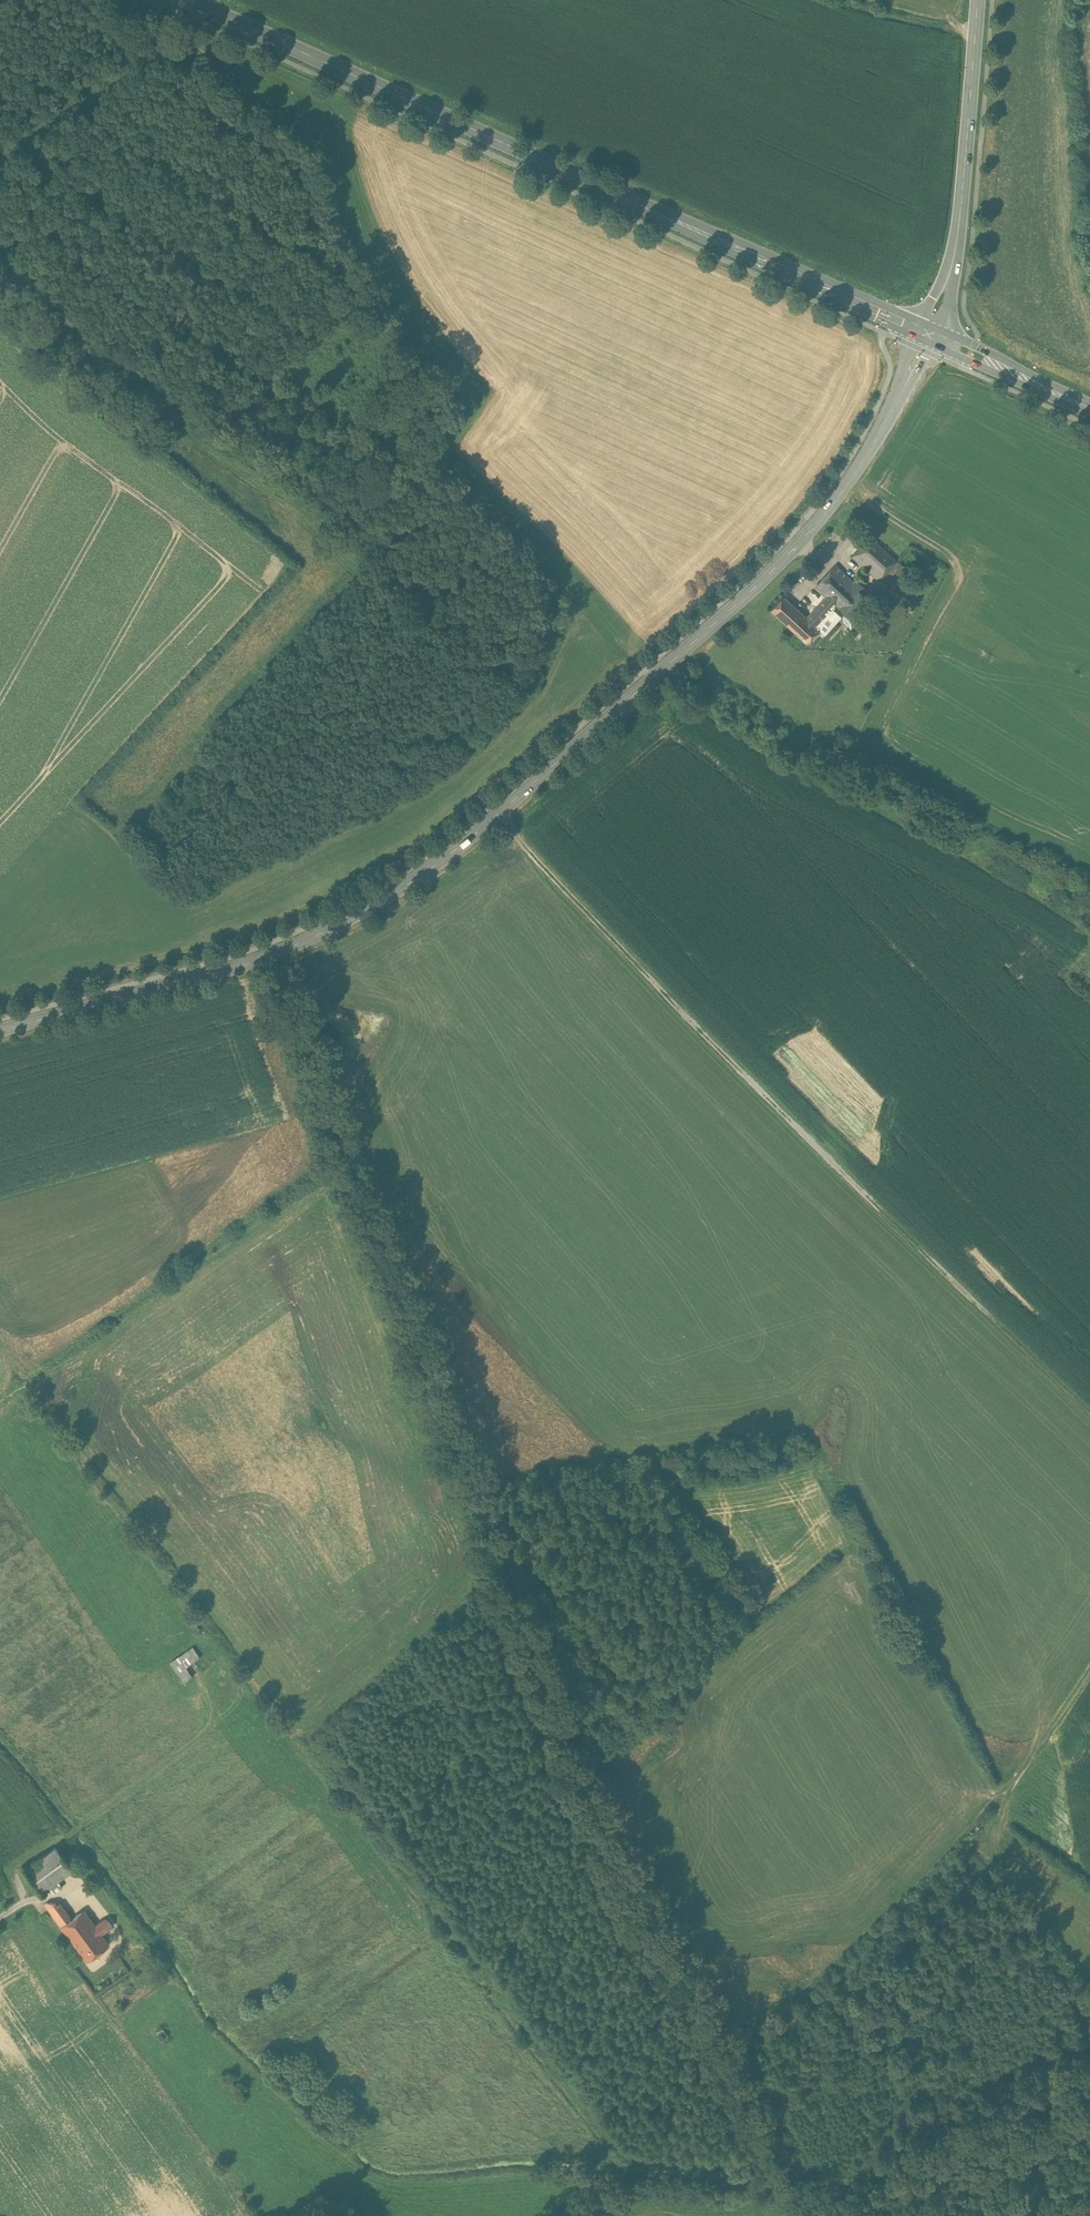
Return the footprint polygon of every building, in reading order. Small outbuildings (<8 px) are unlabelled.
[(898,561),(870,536),(852,556),(880,581),(888,573),(898,561)] [(898,561),(888,573),(893,577),(885,585),(889,588),(906,568),(898,561)] [(827,597),(807,618),(784,596),(771,610),(807,643),(819,630),(825,635),(841,617),(831,608),(836,603),(855,583),(854,583),(836,566),(816,587),(827,597)] [(888,573),(880,581),(885,585),(893,577),(888,573)] [(857,580),(854,583),(855,583),(836,603),(840,607),(846,613),(844,616),(844,621),(848,625),(853,625),(859,618),(859,613),(855,610),(866,597),(860,592),(865,588),(857,580)] [(193,1647),(171,1662),(178,1672),(187,1666),(200,1657),(193,1647)] [(187,1666),(178,1672),(184,1682),(193,1675),(187,1666)] [(56,1848),(27,1869),(43,1892),(49,1888),(58,1881),(73,1870),(72,1869),(57,1849),(56,1848)] [(58,1881),(49,1888),(53,1893),(55,1893),(63,1888),(58,1881)] [(71,1920),(59,1905),(57,1906),(55,1904),(47,1903),(44,1904),(61,1927),(71,1920)] [(71,1920),(61,1927),(73,1943),(80,1938),(83,1943),(99,1930),(96,1926),(84,1910),(71,1920)] [(99,1930),(102,1934),(112,1926),(106,1918),(96,1926),(99,1930)] [(102,1934),(99,1930),(83,1943),(80,1938),(73,1943),(87,1961),(109,1945),(102,1934)] [(163,2029),(156,2033),(162,2041),(169,2036),(163,2029)]
